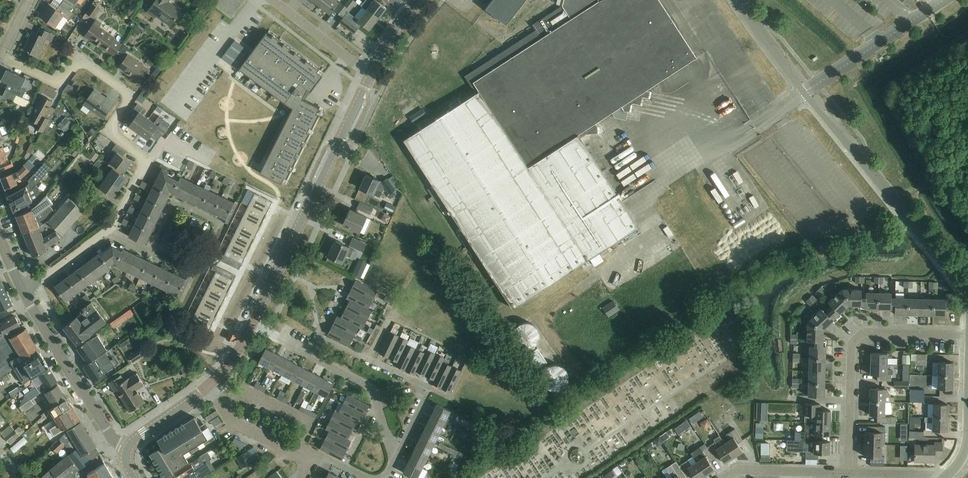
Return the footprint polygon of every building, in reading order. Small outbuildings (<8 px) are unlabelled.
[(64,0),(61,5),(68,10),(72,6),(64,0)] [(181,11),(167,1),(167,0),(156,0),(147,12),(155,17),(156,15),(171,26),(181,11)] [(320,5),(331,14),(334,10),(339,13),(344,18),(345,16),(348,11),(349,11),(356,2),(354,0),(349,0),(345,5),(340,1),(339,3),(336,0),(323,0),(320,5)] [(362,6),(367,10),(378,19),(386,9),(375,0),(367,0),(362,6)] [(563,5),(532,25),(541,38),(473,81),(479,91),(404,140),(513,308),(638,226),(578,134),(697,57),(660,0),(564,0),(563,5)] [(484,8),(506,25),(525,0),(490,0),(484,8)] [(69,20),(73,14),(68,10),(61,5),(60,4),(57,9),(49,3),(39,17),(55,27),(63,16),(69,20)] [(99,9),(93,4),(86,13),(93,18),(99,9)] [(202,6),(194,16),(200,21),(208,11),(202,6)] [(130,8),(126,13),(131,16),(135,11),(130,8)] [(344,18),(341,22),(354,32),(362,23),(370,29),(378,19),(367,10),(366,11),(363,8),(355,17),(348,11),(348,12),(345,16),(344,18)] [(114,56),(122,45),(114,39),(115,38),(99,27),(102,23),(97,20),(85,36),(106,51),(106,50),(114,56)] [(138,25),(133,31),(138,34),(143,28),(138,25)] [(51,41),(54,36),(40,29),(37,34),(32,32),(24,50),(37,56),(46,39),(51,41)] [(251,52),(239,68),(265,88),(285,103),(285,102),(293,108),(291,112),(278,136),(261,172),(260,171),(259,172),(260,172),(273,179),(281,183),(282,182),(284,177),(286,178),(287,178),(291,171),(290,170),(288,169),(291,164),(293,165),(293,166),(297,158),(294,157),(297,152),(299,153),(300,153),(302,149),(304,146),(303,145),(301,144),(303,139),(305,140),(305,141),(306,141),(308,138),(310,133),(309,133),(307,132),(309,128),(310,127),(312,128),(316,121),(319,114),(317,113),(317,111),(319,108),(320,107),(314,104),(303,98),(308,89),(311,91),(316,85),(323,75),(322,74),(322,75),(317,71),(319,69),(314,65),(307,59),(306,60),(305,62),(300,59),(302,57),(302,56),(296,51),(295,51),(295,52),(294,54),(289,50),(291,49),(291,48),(285,43),(284,43),(284,44),(283,45),(278,42),(279,40),(280,40),(280,39),(273,34),(272,35),(273,35),(271,37),(267,33),(266,33),(254,49),(252,51),(251,52)] [(227,50),(222,58),(230,64),(236,68),(249,50),(235,40),(236,40),(235,40),(227,50)] [(125,53),(129,47),(125,43),(120,50),(125,53)] [(149,70),(128,55),(118,68),(139,83),(149,70)] [(7,69),(1,80),(13,86),(11,91),(23,97),(24,93),(26,89),(22,87),(25,78),(7,69)] [(11,91),(6,89),(3,96),(0,94),(0,103),(1,100),(5,102),(7,98),(13,101),(16,94),(23,97),(11,91)] [(103,118),(115,102),(108,97),(106,98),(94,89),(88,99),(86,99),(86,101),(84,104),(103,118)] [(140,94),(137,99),(142,103),(146,98),(143,96),(140,94)] [(45,114),(52,101),(43,96),(36,107),(35,107),(33,111),(34,111),(30,118),(37,122),(34,127),(43,131),(51,117),(45,114)] [(139,133),(148,119),(143,115),(146,110),(137,104),(131,113),(128,111),(124,117),(132,123),(129,126),(139,133)] [(148,119),(139,133),(149,140),(151,137),(158,142),(163,133),(165,134),(168,129),(167,128),(170,124),(159,116),(154,123),(148,119)] [(66,117),(59,125),(66,131),(73,124),(66,117)] [(93,127),(87,133),(90,137),(96,131),(93,127)] [(2,143),(8,139),(7,135),(2,138),(0,133),(0,143),(2,143)] [(52,148),(57,140),(51,136),(46,144),(52,148)] [(69,152),(75,156),(84,144),(79,139),(69,152)] [(0,143),(0,165),(9,161),(3,147),(3,146),(2,143),(0,143)] [(110,162),(124,172),(131,163),(123,157),(126,152),(116,145),(110,154),(114,157),(110,162)] [(94,151),(89,156),(95,161),(99,155),(94,151)] [(97,160),(91,167),(96,170),(101,164),(97,160)] [(9,161),(0,165),(0,171),(12,166),(10,161),(9,161)] [(124,172),(110,162),(105,169),(110,172),(106,177),(120,188),(127,178),(118,172),(120,170),(123,173),(124,172)] [(41,194),(38,187),(35,185),(50,168),(44,163),(28,180),(29,183),(26,186),(8,196),(17,216),(30,210),(39,204),(37,199),(41,196),(41,194)] [(162,170),(153,186),(169,194),(173,193),(180,177),(181,177),(182,175),(178,173),(175,179),(167,175),(169,171),(167,170),(168,168),(161,164),(159,169),(162,170)] [(1,178),(5,189),(18,184),(16,180),(21,178),(30,171),(23,165),(17,170),(1,178)] [(382,191),(385,185),(383,183),(366,175),(360,188),(373,194),(376,189),(382,191)] [(120,188),(106,177),(101,183),(97,180),(91,189),(101,196),(105,191),(113,197),(120,188)] [(189,201),(197,185),(193,183),(181,177),(180,177),(173,193),(185,199),(188,201),(189,201)] [(394,189),(396,189),(388,177),(382,181),(383,183),(385,185),(390,193),(394,189)] [(197,185),(189,201),(201,207),(209,191),(197,185)] [(153,186),(147,199),(163,206),(169,194),(153,186)] [(222,197),(209,191),(201,207),(214,213),(222,197)] [(255,193),(248,205),(259,210),(267,214),(269,210),(268,210),(270,207),(271,204),(273,201),(265,198),(255,193)] [(47,196),(39,204),(30,210),(17,216),(22,228),(24,233),(39,227),(39,226),(44,223),(47,221),(52,217),(55,214),(52,209),(49,206),(52,203),(47,196)] [(52,217),(47,221),(63,235),(84,211),(69,197),(55,214),(52,217)] [(222,197),(214,213),(223,218),(222,221),(227,224),(238,202),(235,201),(234,203),(222,197)] [(147,199),(141,211),(157,219),(163,206),(147,199)] [(370,214),(373,208),(360,202),(358,208),(370,214)] [(248,205),(242,217),(253,223),(260,226),(263,221),(263,220),(264,218),(265,218),(266,215),(267,214),(259,210),(248,205)] [(371,219),(366,217),(350,209),(343,224),(360,232),(364,234),(371,219)] [(141,211),(135,224),(151,231),(157,219),(141,211)] [(242,217),(236,230),(247,235),(255,239),(257,235),(256,234),(258,232),(260,227),(260,226),(253,223),(242,217)] [(151,231),(135,224),(129,236),(145,244),(151,231)] [(44,239),(39,227),(24,233),(28,245),(44,239)] [(236,230),(230,242),(236,245),(249,251),(249,249),(251,245),(252,243),(253,243),(254,239),(255,239),(247,235),(236,230)] [(44,239),(28,245),(33,256),(47,251),(46,248),(61,239),(56,231),(44,239)] [(362,251),(366,243),(353,238),(350,245),(362,251)] [(350,257),(354,249),(336,241),(328,256),(342,263),(346,255),(350,257)] [(224,254),(224,255),(225,255),(229,257),(230,258),(233,259),(238,261),(242,263),(242,264),(245,259),(244,259),(245,257),(245,256),(246,256),(249,251),(236,245),(230,242),(224,254)] [(115,265),(124,248),(125,246),(122,245),(119,249),(113,246),(104,253),(101,248),(98,250),(100,253),(109,266),(114,263),(115,263),(115,265)] [(136,255),(124,248),(115,265),(128,271),(136,255)] [(109,266),(100,253),(88,261),(99,276),(111,268),(109,266)] [(139,256),(136,255),(128,271),(140,277),(148,261),(139,256)] [(88,261),(77,270),(88,285),(99,276),(88,261)] [(160,267),(148,261),(140,277),(152,283),(160,267)] [(356,266),(352,273),(360,277),(364,270),(356,266)] [(160,267),(152,283),(164,289),(173,273),(160,267)] [(88,285),(77,270),(66,278),(77,293),(88,285)] [(211,281),(210,283),(228,292),(230,289),(230,288),(231,286),(231,285),(234,280),(229,277),(225,275),(223,274),(222,273),(222,274),(221,273),(217,271),(216,271),(211,281)] [(182,278),(173,273),(164,289),(175,295),(174,296),(179,299),(189,277),(184,275),(182,278)] [(111,279),(115,284),(120,280),(116,276),(111,279)] [(77,293),(66,278),(57,284),(55,281),(50,285),(64,304),(67,302),(66,301),(77,293)] [(351,289),(373,300),(378,291),(356,280),(351,289)] [(210,283),(204,296),(222,305),(225,299),(224,299),(226,296),(226,297),(226,296),(228,292),(210,283)] [(0,285),(0,311),(13,305),(3,284),(0,285)] [(849,305),(843,288),(829,302),(834,307),(831,311),(838,318),(842,315),(840,313),(849,305)] [(862,289),(843,288),(849,305),(861,305),(861,308),(865,308),(866,297),(862,296),(862,289)] [(93,293),(97,297),(102,294),(98,289),(93,293)] [(373,300),(351,289),(346,298),(350,300),(368,309),(373,300)] [(866,297),(865,308),(878,309),(879,292),(866,292),(866,297)] [(879,292),(878,309),(891,309),(892,293),(879,292)] [(933,299),(933,315),(946,315),(946,308),(954,308),(954,297),(952,292),(945,292),(945,299),(933,299)] [(80,298),(84,303),(89,299),(86,294),(80,298)] [(204,296),(198,308),(216,317),(218,313),(219,310),(222,305),(204,296)] [(908,314),(908,298),(896,298),(895,314),(908,314)] [(908,298),(908,314),(920,314),(921,298),(908,298)] [(921,298),(920,314),(933,315),(933,299),(921,298)] [(619,308),(613,299),(603,306),(609,315),(619,308)] [(368,309),(350,300),(345,309),(367,320),(372,311),(368,309)] [(77,344),(106,322),(94,305),(92,301),(84,308),(86,310),(64,327),(77,344)] [(198,308),(192,321),(210,330),(213,324),(213,323),(212,323),(213,322),(214,321),(216,317),(198,308)] [(822,308),(808,321),(823,329),(832,320),(834,322),(838,318),(831,311),(827,314),(822,308)] [(127,318),(134,313),(131,309),(124,314),(127,318)] [(345,309),(341,317),(359,328),(362,329),(367,320),(345,309)] [(20,325),(15,315),(0,324),(2,328),(0,329),(0,336),(20,325)] [(337,316),(332,325),(354,337),(359,328),(341,317),(337,316)] [(114,327),(121,322),(118,317),(111,322),(114,327)] [(823,329),(808,321),(807,340),(815,341),(815,345),(826,345),(826,341),(823,341),(823,329)] [(534,346),(535,346),(535,345),(536,345),(536,344),(537,344),(537,343),(538,342),(538,341),(539,341),(539,340),(539,339),(540,338),(540,337),(540,336),(540,335),(540,334),(540,333),(539,332),(539,331),(539,330),(538,329),(538,328),(537,328),(537,327),(536,327),(536,326),(535,326),(535,325),(534,325),(534,324),(533,324),(532,324),(532,323),(531,323),(530,323),(529,323),(528,322),(527,322),(526,322),(525,322),(524,322),(523,323),(522,323),(521,323),(520,324),(519,324),(519,325),(518,325),(518,326),(517,326),(517,327),(516,327),(516,328),(515,329),(515,330),(514,331),(514,332),(514,333),(513,334),(513,335),(513,336),(514,337),(514,338),(514,339),(514,340),(515,341),(515,342),(516,342),(516,343),(517,344),(518,345),(519,346),(520,346),(520,347),(521,347),(522,347),(522,348),(523,348),(524,348),(525,348),(526,348),(527,348),(528,348),(529,348),(530,348),(531,348),(532,347),(533,347),(534,346)] [(354,337),(332,325),(328,334),(350,346),(354,337)] [(11,370),(15,367),(19,364),(40,351),(26,329),(21,332),(18,327),(0,337),(0,378),(11,370)] [(389,358),(399,336),(390,331),(379,354),(389,358)] [(233,343),(237,335),(230,332),(226,339),(233,343)] [(87,341),(77,347),(88,363),(95,358),(96,357),(96,358),(105,352),(107,350),(97,335),(88,342),(87,341)] [(409,341),(399,336),(389,358),(397,362),(397,363),(407,344),(409,341)] [(128,338),(119,345),(122,348),(131,342),(128,338)] [(364,346),(357,342),(355,347),(362,351),(364,346)] [(397,363),(397,362),(396,366),(405,370),(416,349),(407,344),(397,363)] [(826,345),(815,345),(810,345),(810,358),(825,358),(826,345)] [(536,370),(548,362),(538,348),(526,356),(536,370)] [(270,368),(277,355),(266,349),(259,362),(270,368)] [(425,353),(416,349),(405,370),(414,375),(416,372),(425,353)] [(427,349),(425,353),(416,372),(425,376),(436,354),(427,349)] [(19,364),(15,367),(24,382),(28,380),(31,378),(38,374),(49,367),(48,364),(48,363),(45,359),(44,359),(40,351),(19,364)] [(133,362),(142,356),(139,351),(129,357),(133,362)] [(88,363),(83,366),(94,382),(105,374),(104,373),(114,366),(105,352),(96,358),(96,357),(95,358),(88,363)] [(871,352),(871,363),(887,364),(887,358),(892,358),(892,353),(871,352)] [(445,359),(436,354),(425,376),(434,380),(444,362),(445,359)] [(277,355),(270,368),(281,374),(288,360),(277,355)] [(825,358),(810,358),(809,370),(825,371),(825,358)] [(300,366),(288,360),(281,374),(293,380),(300,366)] [(444,362),(434,380),(432,383),(441,388),(452,366),(444,362)] [(938,362),(938,375),(953,375),(953,362),(938,362)] [(887,364),(871,363),(870,374),(877,374),(877,380),(891,381),(892,370),(887,370),(887,364)] [(543,378),(543,379),(543,380),(543,381),(544,382),(544,383),(544,384),(545,384),(545,385),(546,386),(547,387),(548,388),(549,388),(550,389),(551,389),(552,390),(553,390),(554,390),(555,390),(556,390),(557,390),(558,390),(559,390),(560,390),(561,390),(562,389),(563,389),(563,388),(564,388),(565,387),(566,386),(567,385),(567,384),(568,384),(568,383),(568,382),(569,382),(569,381),(569,380),(569,379),(569,378),(569,377),(569,376),(569,375),(569,374),(568,373),(568,372),(568,371),(567,371),(567,370),(566,369),(565,368),(564,367),(563,367),(562,366),(561,366),(560,365),(559,365),(558,365),(557,365),(556,365),(555,365),(554,365),(553,365),(552,365),(551,365),(550,366),(549,366),(548,367),(547,367),(546,368),(545,369),(545,370),(544,371),(544,372),(543,373),(543,374),(543,375),(543,376),(543,377),(543,378)] [(311,372),(300,366),(293,380),(304,385),(311,372)] [(461,371),(452,366),(441,388),(451,393),(461,371)] [(25,395),(19,407),(20,407),(22,405),(26,402),(31,399),(40,392),(44,390),(56,383),(58,381),(49,367),(38,374),(31,378),(37,387),(25,395)] [(809,370),(809,383),(825,383),(825,371),(809,370)] [(322,378),(311,372),(304,385),(315,391),(322,378)] [(130,412),(145,402),(140,394),(137,390),(144,385),(137,373),(129,378),(124,381),(121,375),(109,382),(115,391),(117,390),(130,412)] [(953,375),(938,375),(938,388),(953,388),(953,375)] [(333,384),(322,378),(315,391),(327,397),(333,384)] [(825,383),(809,383),(809,396),(824,396),(825,383)] [(54,406),(66,398),(58,385),(46,392),(54,406)] [(870,388),(870,401),(892,402),(894,402),(895,396),(891,396),(891,395),(887,389),(885,389),(870,388)] [(281,401),(284,396),(283,396),(284,393),(280,391),(276,399),(281,401)] [(301,391),(296,401),(300,404),(305,393),(301,391)] [(343,404),(365,415),(369,406),(348,395),(343,404)] [(56,416),(71,406),(66,398),(54,406),(51,408),(56,416)] [(20,407),(19,407),(22,412),(34,404),(33,403),(31,399),(26,402),(22,405),(20,407)] [(327,406),(334,409),(337,404),(330,400),(327,406)] [(304,401),(299,410),(304,413),(307,408),(306,407),(308,403),(304,401)] [(892,402),(870,401),(869,414),(884,415),(892,415),(892,405),(891,404),(892,402)] [(343,404),(338,413),(356,422),(360,424),(365,415),(343,404)] [(431,416),(445,423),(450,411),(437,404),(431,416)] [(804,404),(804,415),(806,415),(805,422),(814,422),(830,423),(830,410),(820,410),(820,404),(807,404),(804,404)] [(933,417),(948,418),(948,404),(933,404),(933,417)] [(71,406),(56,416),(60,423),(50,429),(54,435),(80,420),(71,406)] [(219,414),(216,410),(205,417),(208,421),(219,414)] [(356,422),(338,413),(335,411),(330,420),(352,431),(356,422)] [(756,412),(756,421),(768,421),(768,412),(756,412)] [(695,415),(689,418),(693,423),(698,420),(695,415)] [(219,416),(211,421),(214,426),(222,422),(219,416)] [(431,416),(426,427),(439,434),(445,423),(431,416)] [(711,416),(703,419),(705,427),(714,425),(711,416)] [(150,454),(164,477),(166,477),(189,463),(185,456),(183,454),(208,438),(194,417),(157,439),(162,447),(160,449),(159,448),(150,454)] [(948,430),(948,418),(933,417),(925,417),(924,422),(933,422),(933,430),(947,430),(948,430)] [(352,431),(330,420),(326,429),(329,431),(347,440),(352,431)] [(56,476),(57,477),(69,477),(75,474),(80,469),(90,461),(100,453),(96,447),(81,422),(61,437),(51,446),(57,453),(67,444),(73,451),(68,455),(47,473),(41,477),(54,477),(56,476)] [(830,423),(814,422),(814,429),(807,429),(807,431),(800,431),(800,441),(806,441),(814,441),(819,440),(819,435),(830,435),(830,423)] [(468,435),(473,437),(479,426),(474,423),(469,434),(468,435)] [(684,430),(680,424),(675,427),(679,433),(684,430)] [(20,427),(15,431),(10,425),(1,433),(11,445),(25,433),(20,427)] [(865,444),(882,445),(885,445),(885,426),(868,426),(868,432),(865,432),(865,444)] [(426,427),(420,439),(433,445),(439,434),(426,427)] [(730,439),(725,442),(735,457),(743,451),(738,444),(743,440),(735,428),(727,434),(730,439)] [(329,431),(325,440),(346,451),(351,442),(347,440),(329,431)] [(666,432),(660,436),(663,441),(669,436),(666,432)] [(716,441),(706,447),(715,459),(720,455),(725,463),(735,457),(725,442),(720,435),(714,439),(716,441)] [(433,445),(420,439),(414,450),(428,457),(433,445)] [(346,451),(325,440),(320,449),(342,460),(346,451)] [(806,441),(800,441),(796,440),(795,447),(803,448),(803,447),(806,447),(806,459),(818,459),(819,453),(829,454),(829,441),(819,440),(814,441),(806,441)] [(934,445),(915,444),(915,454),(915,460),(935,461),(935,456),(942,456),(942,442),(934,442),(934,445)] [(704,444),(691,453),(693,456),(696,461),(706,475),(715,469),(710,462),(715,459),(706,447),(704,444)] [(882,445),(865,444),(864,456),(871,456),(870,462),(870,466),(884,466),(884,462),(885,456),(882,456),(882,445)] [(661,449),(665,455),(670,451),(667,445),(661,449)] [(450,447),(447,452),(456,456),(459,452),(450,447)] [(414,450),(409,461),(422,468),(428,457),(414,450)] [(245,452),(236,458),(242,467),(251,462),(245,452)] [(212,471),(206,461),(204,462),(200,456),(190,462),(189,463),(179,469),(172,473),(166,477),(200,477),(212,471)] [(676,461),(686,477),(692,474),(694,477),(702,477),(706,475),(696,461),(693,456),(690,458),(687,460),(679,465),(676,461)] [(409,461),(403,473),(413,477),(417,477),(422,468),(409,461)] [(662,470),(667,477),(686,477),(676,461),(670,465),(667,467),(662,470)] [(454,462),(451,468),(457,470),(460,465),(454,462)] [(113,476),(105,463),(88,474),(90,477),(89,477),(88,477),(111,477),(113,476)] [(457,470),(451,468),(448,474),(454,477),(457,470)]
